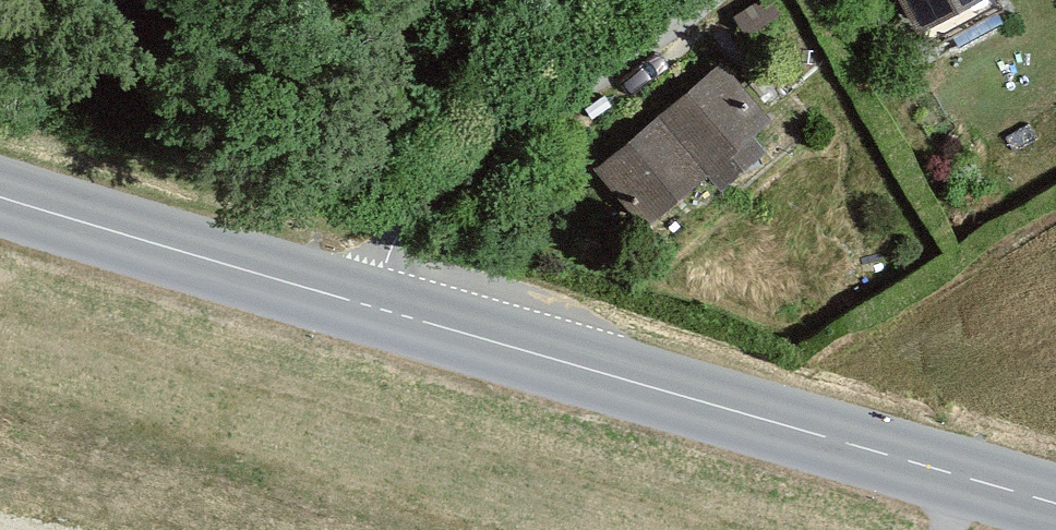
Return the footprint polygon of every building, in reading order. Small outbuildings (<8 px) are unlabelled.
[(929,57),(1013,16),(1005,0),(902,0),(929,57)] [(730,75),(597,188),(657,259),(790,146),(730,75)]
